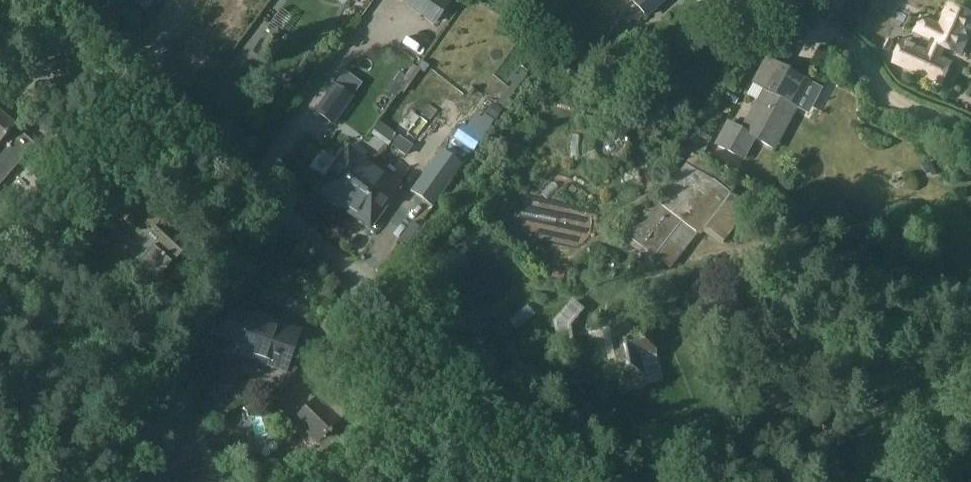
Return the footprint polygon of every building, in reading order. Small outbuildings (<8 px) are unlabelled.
[(445,0),(435,0),(421,20),(435,30),(453,5),(445,0)] [(632,1),(646,16),(663,0),(633,0),(632,1)] [(819,1),(839,12),(846,0),(819,0),(819,1)] [(892,64),(930,81),(941,58),(941,57),(945,48),(947,49),(960,54),(970,30),(970,14),(949,4),(939,25),(921,17),(914,32),(929,39),(929,40),(931,41),(927,51),(903,40),(892,64)] [(726,123),(715,145),(742,159),(753,139),(773,149),(794,109),(807,83),(780,69),(787,56),(771,48),(750,86),(761,91),(740,130),(726,123)] [(371,95),(384,105),(399,87),(386,76),(371,95)] [(402,84),(400,101),(414,102),(416,86),(402,84)] [(336,86),(315,114),(332,127),(353,99),(336,86)] [(424,124),(436,100),(428,96),(416,120),(424,124)] [(492,103),(484,115),(494,122),(502,110),(492,103)] [(14,127),(0,115),(0,144),(14,127)] [(34,146),(14,130),(0,147),(0,185),(34,146)] [(712,139),(695,130),(684,151),(691,154),(701,160),(712,139)] [(398,137),(391,147),(405,157),(413,147),(398,137)] [(256,148),(248,141),(240,150),(249,157),(256,148)] [(346,148),(314,194),(340,212),(373,167),(372,167),(372,166),(346,148)] [(462,166),(440,151),(410,192),(432,208),(462,166)] [(37,162),(46,170),(54,160),(45,152),(37,162)] [(690,155),(684,166),(710,181),(729,196),(734,190),(717,176),(706,170),(709,166),(709,165),(691,155),(690,155)] [(628,239),(625,243),(650,262),(653,258),(669,270),(696,236),(699,238),(701,234),(719,247),(749,210),(729,196),(710,181),(684,166),(627,238),(628,239)] [(373,167),(340,212),(368,232),(400,185),(373,167)] [(120,218),(118,221),(133,227),(140,208),(129,204),(129,205),(125,203),(120,218)] [(152,227),(143,237),(128,253),(157,280),(181,253),(152,227)] [(559,347),(570,345),(571,345),(567,325),(580,310),(571,302),(554,322),(558,342),(558,343),(559,347)] [(231,311),(226,324),(215,320),(209,336),(232,344),(228,354),(239,358),(240,355),(285,370),(297,333),(231,311)] [(646,324),(608,332),(610,345),(614,360),(619,385),(643,380),(639,362),(655,359),(646,324)] [(188,340),(187,343),(196,346),(200,334),(193,332),(191,331),(188,340)] [(543,345),(525,369),(532,375),(551,352),(551,351),(543,345)] [(278,395),(262,399),(263,407),(267,406),(269,418),(279,416),(276,404),(280,403),(278,395)] [(341,421),(316,397),(292,422),(318,446),(341,421)] [(224,417),(230,456),(255,452),(249,413),(224,417)] [(340,435),(325,452),(337,463),(352,446),(340,435)]
